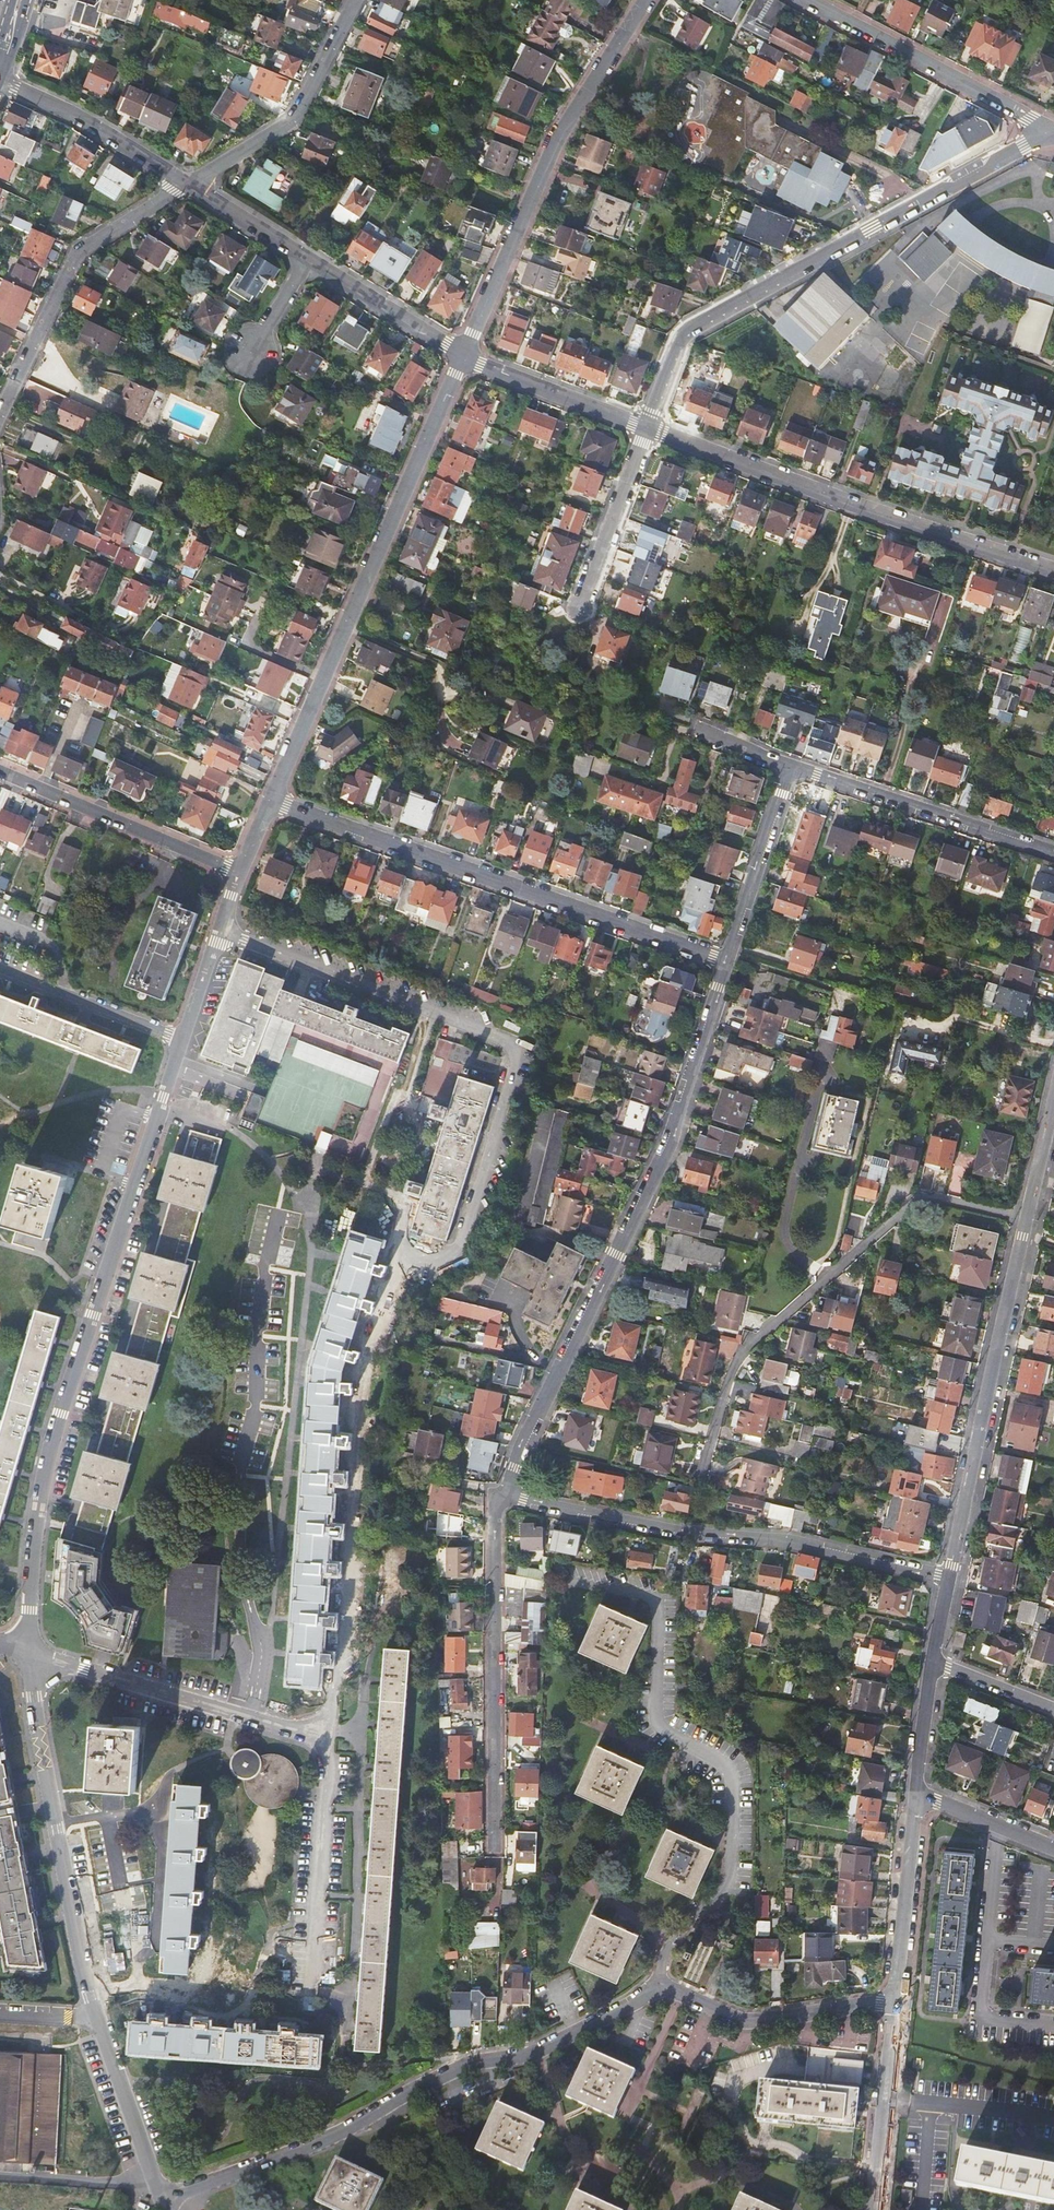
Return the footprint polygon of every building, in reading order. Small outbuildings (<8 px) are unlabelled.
[(156,0),(102,0),(99,9),(78,1),(71,19),(96,29),(100,17),(104,18),(105,14),(148,28),(156,0)] [(287,25),(304,32),(307,26),(316,30),(319,21),(314,19),(321,2),(317,1),(315,0),(292,0),(288,9),(293,11),(287,25)] [(407,0),(385,0),(383,3),(401,12),(407,0)] [(548,12),(566,22),(572,10),(574,11),(578,5),(571,0),(554,0),(548,12)] [(598,4),(605,9),(612,0),(598,0),(598,4)] [(740,0),(695,0),(732,21),(743,2),(740,0)] [(809,63),(815,51),(772,27),(785,5),(776,0),(757,0),(741,27),(809,63)] [(920,9),(902,0),(899,0),(888,22),(909,32),(920,9)] [(934,0),(920,27),(941,38),(955,12),(934,0)] [(401,12),(383,3),(377,15),(375,14),(370,23),(394,35),(405,14),(401,12)] [(169,22),(170,19),(174,8),(165,5),(160,18),(169,22)] [(191,15),(174,8),(170,19),(186,26),(191,15)] [(548,12),(545,11),(529,39),(552,52),(558,40),(556,39),(559,34),(566,22),(548,12)] [(690,13),(685,21),(687,22),(677,39),(696,50),(711,25),(690,13)] [(208,28),(211,23),(198,18),(196,24),(208,28)] [(258,42),(277,50),(285,29),(267,22),(258,42)] [(566,22),(559,34),(567,38),(570,37),(573,34),(574,30),(571,25),(566,22)] [(973,25),(963,45),(972,49),(969,54),(984,62),(999,69),(1002,64),(1010,68),(1019,49),(1011,44),(1013,41),(1014,39),(999,32),(998,31),(984,24),(983,25),(981,29),(973,25)] [(826,26),(815,51),(809,63),(817,67),(833,31),(827,27),(826,26)] [(254,40),(225,29),(219,41),(225,43),(224,45),(239,51),(242,44),(251,47),(254,40)] [(383,56),(391,39),(371,30),(362,48),(383,56)] [(761,51),(758,58),(778,68),(784,72),(790,75),(795,66),(781,59),(784,53),(765,43),(761,51)] [(519,53),(523,56),(528,46),(524,44),(519,53)] [(68,54),(45,46),(37,70),(60,77),(68,54)] [(555,61),(528,46),(523,56),(515,72),(544,87),(557,62),(555,61)] [(835,76),(852,85),(867,92),(870,86),(878,72),(885,58),(879,54),(870,51),(867,56),(848,48),(836,73),(835,76)] [(301,60),(282,52),(275,67),(282,70),(281,72),(283,73),(284,71),(294,76),(301,60)] [(555,61),(557,62),(564,65),(569,57),(560,52),(555,61)] [(778,68),(758,58),(753,55),(751,59),(756,62),(748,77),(763,85),(768,76),(773,78),(778,68)] [(1053,92),(1053,62),(1040,56),(1029,80),(1053,92)] [(117,70),(96,60),(84,86),(105,96),(117,70)] [(369,119),(384,78),(350,65),(335,106),(369,119)] [(288,78),(261,67),(252,90),(278,101),(288,78)] [(881,73),(878,72),(870,86),(900,100),(909,82),(898,76),(893,86),(878,78),(881,73)] [(704,145),(712,149),(704,164),(730,177),(745,147),(789,169),(777,194),(811,211),(816,201),(827,206),(831,199),(838,203),(851,177),(841,171),(844,164),(822,152),(823,149),(775,125),(775,111),(748,98),(750,94),(712,76),(705,90),(712,94),(704,109),(711,113),(704,127),(711,131),(704,145)] [(530,119),(542,93),(513,80),(501,104),(530,119)] [(128,85),(123,97),(126,99),(122,110),(141,119),(151,96),(128,85)] [(855,96),(862,100),(880,108),(883,102),(879,100),(879,99),(867,92),(852,85),(849,93),(855,96)] [(426,86),(416,111),(427,115),(432,103),(428,101),(433,89),(426,86)] [(229,87),(212,115),(235,129),(241,119),(239,117),(241,114),(246,118),(255,103),(229,87)] [(799,110),(806,96),(797,92),(790,105),(799,110)] [(152,95),(151,96),(141,119),(141,120),(164,130),(176,106),(152,95)] [(917,102),(904,96),(898,107),(912,114),(917,102)] [(118,108),(122,110),(126,99),(123,97),(118,108)] [(15,104),(5,128),(18,134),(21,135),(31,111),(15,104)] [(999,125),(1003,116),(981,106),(977,114),(999,125)] [(497,132),(504,116),(495,113),(489,129),(497,132)] [(957,126),(969,148),(996,133),(989,120),(976,115),(957,126)] [(504,116),(497,132),(524,143),(530,127),(504,116)] [(209,139),(187,125),(176,143),(193,154),(198,147),(202,150),(209,139)] [(900,148),(905,151),(913,130),(903,125),(900,130),(889,125),(879,146),(896,155),(900,148)] [(928,171),(969,148),(957,126),(943,134),(939,132),(919,169),(928,171)] [(18,134),(5,128),(2,127),(0,131),(0,155),(14,161),(17,155),(10,151),(18,134)] [(913,130),(905,151),(912,154),(921,134),(913,130)] [(326,166),(335,142),(313,133),(304,158),(326,166)] [(604,156),(609,143),(589,135),(576,166),(599,175),(606,157),(604,156)] [(45,146),(30,139),(27,147),(42,154),(45,146)] [(508,177),(519,150),(495,141),(484,168),(508,177)] [(81,178),(95,156),(77,145),(67,160),(77,166),(72,172),(81,178)] [(53,163),(57,166),(62,154),(58,152),(53,163)] [(16,162),(14,161),(0,155),(0,177),(8,180),(16,162)] [(453,165),(434,157),(424,181),(437,187),(441,177),(447,180),(453,165)] [(254,181),(247,191),(275,209),(282,198),(268,189),(281,167),(270,160),(264,168),(259,165),(258,166),(258,167),(251,179),(254,181)] [(656,197),(664,172),(643,165),(634,189),(656,197)] [(115,197),(122,186),(127,176),(110,166),(97,187),(115,197)] [(52,178),(45,175),(38,191),(46,194),(48,189),(52,178)] [(133,179),(127,176),(122,186),(126,189),(133,179)] [(357,177),(352,185),(357,188),(353,194),(354,195),(346,207),(347,208),(343,214),(358,223),(378,191),(357,177)] [(513,189),(497,182),(494,189),(510,195),(513,189)] [(602,184),(597,198),(605,200),(607,195),(624,202),(627,194),(602,184)] [(336,209),(343,214),(347,208),(346,207),(354,195),(353,194),(357,188),(352,185),(336,209)] [(632,204),(624,202),(607,195),(605,200),(597,198),(592,211),(594,212),(589,228),(616,238),(620,227),(623,228),(632,204)] [(73,229),(84,205),(78,202),(65,196),(54,221),(73,229)] [(758,208),(755,215),(747,236),(774,247),(779,236),(784,238),(790,221),(771,213),(771,212),(763,209),(762,209),(758,208)] [(734,231),(747,236),(755,215),(742,210),(734,231)] [(185,249),(202,222),(184,211),(173,228),(165,223),(159,233),(185,249)] [(1048,268),(1020,257),(1002,247),(986,236),(971,224),(957,211),(929,239),(923,233),(898,257),(925,284),(955,255),(948,249),(955,242),(967,252),(979,260),(980,261),(1014,281),(1028,287),(1031,288),(1028,297),(1053,306),(1053,303),(1053,271),(1048,268)] [(491,230),(495,220),(487,216),(483,226),(491,230)] [(14,217),(11,226),(13,227),(22,231),(23,231),(29,234),(32,228),(33,225),(14,217)] [(369,222),(363,232),(383,244),(385,242),(389,235),(369,222)] [(580,254),(587,235),(562,226),(559,233),(557,239),(555,246),(561,248),(580,254)] [(35,230),(22,258),(40,266),(42,266),(46,258),(54,238),(35,230)] [(383,244),(363,232),(350,252),(365,262),(368,258),(373,261),(373,260),(383,244)] [(171,248),(150,234),(137,255),(159,269),(171,248)] [(590,253),(593,238),(587,236),(583,252),(590,253)] [(715,251),(711,262),(727,268),(739,272),(743,262),(736,260),(739,252),(759,259),(763,250),(727,236),(720,253),(715,251)] [(231,271),(245,249),(224,237),(210,258),(231,271)] [(478,262),(483,246),(467,240),(462,257),(478,262)] [(389,274),(399,280),(412,259),(385,242),(383,244),(373,260),(377,262),(376,265),(389,273),(389,274)] [(580,254),(561,248),(557,258),(568,262),(564,274),(582,280),(591,258),(580,254)] [(424,289),(441,262),(425,251),(408,278),(424,289)] [(256,290),(259,292),(259,290),(262,292),(276,268),(258,257),(245,278),(238,274),(229,289),(250,302),(254,295),(256,290)] [(29,291),(40,266),(22,258),(12,283),(20,286),(29,291)] [(720,287),(727,268),(711,262),(700,258),(689,285),(704,291),(708,282),(720,287)] [(127,291),(139,271),(123,261),(110,282),(127,291)] [(544,292),(552,270),(530,262),(522,284),(544,292)] [(819,371),(870,318),(825,274),(773,328),(811,363),(819,371)] [(22,315),(20,313),(21,310),(23,306),(26,307),(29,300),(27,299),(30,291),(29,291),(20,286),(12,283),(7,281),(6,280),(4,283),(0,292),(0,323),(13,329),(16,321),(19,322),(22,315)] [(459,298),(462,291),(445,281),(430,305),(433,307),(432,307),(436,310),(437,309),(448,316),(452,309),(454,310),(460,300),(459,298)] [(674,313),(681,290),(666,285),(660,282),(651,305),(674,313)] [(102,296),(86,287),(76,306),(92,314),(102,296)] [(298,322),(306,327),(309,323),(314,326),(323,332),(338,307),(317,293),(317,295),(318,296),(310,308),(309,307),(308,306),(298,322)] [(1028,297),(1027,297),(1011,344),(1038,354),(1053,310),(1053,307),(1053,306),(1028,297)] [(215,328),(217,329),(227,313),(206,300),(193,321),(212,332),(215,328)] [(518,352),(530,319),(511,312),(505,326),(507,328),(501,346),(518,352)] [(358,322),(349,316),(335,339),(357,352),(369,332),(356,324),(358,322)] [(116,333),(88,321),(79,341),(106,353),(116,333)] [(639,346),(647,327),(639,323),(631,343),(639,346)] [(10,337),(0,332),(0,358),(10,337)] [(200,364),(209,345),(181,332),(171,351),(200,364)] [(116,333),(106,353),(111,356),(120,336),(116,333)] [(526,355),(548,363),(557,339),(543,334),(540,343),(531,339),(526,355)] [(566,341),(589,350),(591,345),(567,336),(566,341)] [(566,341),(557,363),(571,368),(581,372),(587,355),(589,350),(566,341)] [(368,364),(385,374),(398,353),(381,343),(368,364)] [(309,380),(323,358),(316,354),(303,346),(288,368),(309,380)] [(610,363),(587,355),(581,372),(580,375),(602,383),(610,363)] [(623,355),(613,383),(621,386),(619,390),(627,393),(628,389),(636,391),(646,364),(623,355)] [(412,400),(426,377),(419,372),(422,368),(413,362),(395,389),(412,400)] [(1008,429),(1006,424),(1010,422),(1012,427),(1014,426),(1022,428),(1021,430),(1030,432),(1029,437),(1037,439),(1039,434),(1046,437),(1053,414),(1053,410),(1047,408),(1047,407),(1040,405),(1038,400),(1011,391),(1010,389),(1000,386),(997,387),(971,379),(966,381),(951,376),(941,405),(957,410),(957,409),(974,414),(978,423),(977,428),(975,427),(970,443),(972,444),(970,451),(967,450),(962,466),(964,467),(964,470),(944,463),(945,458),(919,450),(913,452),(899,447),(888,478),(921,489),(934,493),(934,491),(954,497),(955,494),(971,499),(972,496),(974,496),(977,497),(976,500),(986,503),(987,507),(998,510),(1001,509),(1009,511),(1009,510),(1017,512),(1026,485),(1019,483),(1019,482),(1011,479),(1011,478),(997,473),(995,469),(998,458),(997,458),(1000,451),(1001,451),(1006,435),(1004,435),(1006,430),(1008,429)] [(140,387),(140,386),(131,382),(127,391),(137,395),(140,387)] [(316,400),(292,386),(277,409),(301,423),(316,400)] [(139,424),(144,412),(139,410),(143,401),(146,402),(151,392),(140,387),(137,395),(127,391),(126,393),(128,394),(124,403),(122,401),(120,400),(114,412),(139,424)] [(706,416),(713,396),(690,388),(686,399),(689,401),(688,403),(686,409),(706,416)] [(714,392),(713,396),(706,416),(704,421),(723,428),(733,400),(714,392)] [(472,394),(463,415),(484,424),(485,424),(494,403),(472,394)] [(95,423),(100,413),(67,398),(56,421),(79,431),(85,418),(95,423)] [(872,403),(864,400),(853,428),(861,431),(872,403)] [(392,409),(387,407),(372,443),(394,453),(403,431),(400,430),(407,417),(392,410),(392,409)] [(557,419),(526,408),(518,431),(539,438),(541,435),(550,438),(557,420),(557,419)] [(746,409),(737,434),(762,443),(771,418),(746,409)] [(473,449),(484,424),(463,415),(453,440),(473,449)] [(565,423),(557,420),(550,438),(546,451),(554,454),(565,423)] [(120,421),(117,426),(124,430),(127,424),(120,421)] [(58,442),(26,427),(19,443),(51,457),(58,442)] [(589,453),(584,466),(604,473),(615,441),(588,431),(581,450),(589,453)] [(788,451),(804,457),(811,440),(785,431),(778,449),(787,452),(788,451)] [(811,440),(804,457),(804,459),(819,465),(826,446),(811,440)] [(475,458),(450,447),(438,475),(437,478),(454,485),(455,482),(456,482),(462,470),(469,472),(475,458)] [(870,484),(878,464),(867,460),(864,465),(853,461),(847,475),(870,484)] [(36,497),(47,471),(25,461),(21,471),(22,471),(14,487),(36,497)] [(348,473),(350,462),(339,461),(337,472),(348,473)] [(673,496),(677,486),(683,470),(668,464),(663,475),(660,474),(654,489),(668,494),(673,496)] [(595,496),(604,473),(584,466),(583,465),(574,489),(595,496)] [(350,478),(356,480),(360,471),(354,468),(350,478)] [(381,480),(360,471),(356,480),(353,486),(375,495),(381,480)] [(153,505),(162,484),(139,473),(133,485),(136,487),(133,496),(153,505)] [(451,519),(464,490),(454,485),(437,478),(424,507),(451,519)] [(714,478),(707,498),(726,505),(733,485),(714,478)] [(334,493),(336,487),(321,482),(318,489),(313,490),(307,504),(310,507),(309,510),(345,524),(354,502),(334,493)] [(677,486),(673,496),(685,500),(686,494),(684,489),(677,486)] [(654,489),(651,488),(642,512),(659,518),(668,494),(654,489)] [(766,497),(745,489),(734,518),(756,526),(766,497)] [(793,508),(774,500),(763,530),(783,537),(787,526),(790,527),(793,519),(790,518),(793,508)] [(97,530),(102,532),(114,505),(109,502),(97,530)] [(562,520),(568,506),(561,503),(556,518),(562,520)] [(66,504),(60,517),(83,527),(89,514),(66,504)] [(124,509),(114,505),(102,532),(111,536),(109,543),(115,546),(118,547),(123,536),(121,535),(131,513),(124,509)] [(586,512),(568,506),(562,520),(556,518),(553,525),(570,531),(577,534),(586,512)] [(803,511),(795,534),(811,540),(819,517),(803,511)] [(421,515),(411,538),(434,548),(444,526),(421,515)] [(91,535),(58,520),(52,535),(60,538),(64,541),(70,543),(73,544),(75,539),(96,549),(100,539),(91,535)] [(690,542),(696,526),(683,521),(676,537),(690,542)] [(48,543),(52,535),(20,522),(13,538),(42,551),(46,542),(48,543)] [(129,552),(133,542),(140,527),(130,523),(119,547),(129,552)] [(661,551),(667,533),(640,523),(634,542),(661,551)] [(544,557),(569,567),(578,543),(567,539),(570,531),(553,525),(551,532),(550,533),(546,544),(549,545),(544,557)] [(449,528),(444,526),(434,548),(439,550),(449,528)] [(159,531),(151,529),(150,535),(157,538),(159,531)] [(342,540),(318,530),(307,556),(334,567),(338,557),(335,556),(342,540)] [(52,535),(48,543),(60,548),(64,541),(60,538),(52,535)] [(424,570),(425,567),(434,548),(411,538),(401,561),(424,570)] [(129,552),(119,547),(118,547),(115,546),(109,543),(107,542),(100,539),(96,549),(117,558),(115,563),(127,569),(133,572),(140,556),(135,554),(129,552)] [(883,540),(874,566),(912,578),(916,566),(908,564),(912,550),(883,540)] [(133,542),(129,552),(135,554),(140,556),(144,547),(133,542)] [(185,564),(199,570),(208,548),(195,542),(185,564)] [(140,556),(143,558),(146,559),(148,560),(152,550),(144,547),(140,556)] [(920,552),(912,550),(908,564),(916,566),(920,552)] [(715,567),(721,553),(716,551),(711,565),(715,567)] [(140,556),(133,572),(141,575),(148,560),(146,559),(143,558),(140,556)] [(544,557),(536,580),(533,588),(538,590),(549,595),(552,586),(561,589),(569,567),(544,557)] [(635,557),(633,565),(628,578),(627,582),(655,592),(664,568),(635,557)] [(83,567),(85,569),(77,584),(96,593),(108,568),(88,558),(83,567)] [(301,592),(311,567),(305,564),(301,574),(299,574),(293,589),(301,592)] [(311,567),(301,592),(326,602),(336,577),(311,567)] [(212,596),(201,618),(224,629),(231,615),(236,617),(240,609),(243,601),(238,599),(245,585),(222,574),(212,596)] [(425,586),(396,574),(391,585),(420,597),(425,586)] [(171,581),(169,587),(182,593),(185,589),(188,586),(192,580),(182,575),(178,584),(171,581)] [(992,600),(998,584),(975,576),(967,599),(990,607),(992,600)] [(888,577),(883,592),(881,591),(879,595),(882,595),(878,607),(926,623),(936,594),(888,577)] [(998,584),(992,600),(1017,609),(1024,586),(1000,578),(998,584)] [(127,593),(125,592),(118,605),(139,615),(151,588),(134,579),(127,593)] [(533,588),(520,583),(512,603),(533,611),(539,596),(537,595),(538,590),(533,588)] [(645,595),(626,588),(619,607),(638,615),(645,595)] [(822,608),(811,642),(809,648),(816,651),(814,658),(822,660),(832,632),(838,634),(841,626),(839,625),(846,601),(832,596),(832,594),(829,593),(828,595),(819,592),(814,605),(815,605),(822,608)] [(1029,592),(1021,617),(1046,625),(1053,601),(1053,600),(1029,592)] [(804,640),(811,642),(822,608),(815,605),(804,640)] [(438,609),(433,621),(438,623),(429,644),(434,646),(454,655),(468,622),(438,609)] [(282,627),(289,630),(296,613),(290,610),(282,627)] [(316,621),(296,613),(289,630),(289,632),(308,640),(316,621)] [(161,624),(163,625),(167,617),(162,614),(156,622),(161,624)] [(18,623),(15,629),(25,634),(36,640),(42,628),(43,626),(43,625),(26,617),(22,625),(18,623)] [(134,651),(66,617),(60,627),(129,662),(134,651)] [(194,628),(167,617),(163,625),(190,637),(194,628)] [(734,621),(731,628),(742,632),(745,625),(734,621)] [(161,624),(156,622),(142,641),(148,644),(161,624)] [(1023,625),(1016,653),(1024,655),(1031,628),(1023,625)] [(42,628),(36,640),(50,646),(59,651),(61,645),(66,646),(68,641),(42,628)] [(619,669),(622,661),(619,661),(628,636),(606,628),(597,652),(611,657),(608,666),(617,670),(619,669)] [(274,652),(277,654),(287,632),(280,629),(274,643),(277,645),(274,652)] [(203,632),(197,646),(200,647),(206,633),(203,632)] [(298,663),(308,641),(287,632),(277,654),(298,663)] [(200,647),(197,646),(194,652),(194,653),(210,660),(211,657),(216,660),(216,659),(219,660),(227,643),(206,633),(200,647)] [(36,640),(25,634),(22,641),(33,646),(36,640)] [(395,653),(366,641),(356,663),(385,676),(395,653)] [(454,655),(434,646),(431,652),(451,661),(454,655)] [(199,684),(202,676),(183,666),(181,671),(170,696),(169,699),(192,708),(201,684),(199,684)] [(660,691),(689,700),(697,676),(668,667),(660,691)] [(118,688),(70,668),(62,686),(111,707),(112,704),(113,701),(114,699),(118,688)] [(1003,671),(1002,671),(998,682),(1004,683),(1007,673),(1003,671)] [(1050,678),(1030,672),(1028,679),(1048,685),(1050,678)] [(275,675),(273,678),(271,682),(284,688),(280,696),(292,701),(298,684),(288,680),(287,680),(275,675)] [(393,688),(373,679),(361,705),(381,715),(393,688)] [(1026,679),(1019,700),(1030,703),(1034,691),(1035,691),(1038,682),(1028,679),(1026,679)] [(704,703),(715,708),(717,704),(725,707),(731,690),(711,682),(704,703)] [(1045,684),(1043,689),(1053,693),(1053,688),(1045,684)] [(927,701),(933,703),(938,686),(932,685),(927,701)] [(10,720),(19,696),(2,688),(0,692),(0,693),(0,721),(2,717),(10,720)] [(990,706),(1007,712),(1010,705),(1013,694),(996,689),(990,706)] [(260,691),(258,696),(271,702),(274,697),(260,691)] [(802,723),(812,726),(819,705),(790,696),(783,694),(777,711),(785,713),(784,717),(786,718),(782,733),(797,738),(802,723)] [(510,711),(506,718),(509,719),(506,727),(533,740),(545,713),(518,701),(512,712),(510,711)] [(1010,705),(1007,712),(1014,714),(1017,707),(1010,705)] [(176,711),(164,706),(158,719),(173,726),(176,718),(173,717),(176,711)] [(244,737),(242,743),(259,752),(274,715),(257,708),(251,721),(246,719),(240,735),(244,737)] [(771,728),(776,715),(759,710),(755,723),(771,728)] [(101,731),(105,722),(91,716),(81,742),(86,745),(90,747),(89,751),(93,752),(95,749),(101,731)] [(871,759),(879,761),(887,735),(874,731),(876,725),(867,722),(867,724),(845,717),(836,744),(844,746),(844,745),(854,748),(852,753),(861,756),(862,755),(872,758),(871,759)] [(841,726),(816,718),(805,755),(830,762),(841,726)] [(5,751),(14,731),(5,727),(2,736),(0,735),(0,748),(5,751)] [(334,739),(325,735),(316,755),(333,763),(360,743),(349,728),(334,739)] [(482,729),(469,755),(498,769),(511,742),(482,729)] [(14,731),(5,751),(26,759),(31,748),(35,750),(39,742),(40,738),(23,731),(22,734),(14,731)] [(627,731),(625,737),(619,752),(619,755),(645,765),(654,741),(627,731)] [(615,750),(619,752),(625,737),(621,735),(615,750)] [(217,739),(213,749),(238,761),(242,751),(217,739)] [(912,740),(904,763),(922,769),(920,772),(929,775),(936,756),(938,748),(912,740)] [(35,750),(31,761),(46,768),(54,748),(39,742),(35,750)] [(238,761),(213,749),(210,748),(203,763),(212,767),(213,765),(226,771),(228,767),(236,770),(240,762),(238,761)] [(445,754),(437,750),(435,756),(443,759),(445,754)] [(591,755),(578,752),(572,772),(585,776),(591,755)] [(170,760),(159,755),(151,771),(162,776),(170,760)] [(966,766),(936,756),(929,777),(956,786),(958,780),(961,780),(966,766)] [(60,757),(55,771),(76,780),(82,766),(60,757)] [(156,777),(117,759),(109,776),(116,779),(113,787),(140,800),(146,787),(152,789),(156,777)] [(667,797),(665,802),(696,811),(701,797),(686,793),(695,762),(685,759),(674,789),(670,788),(667,797)] [(170,760),(162,776),(161,778),(171,783),(180,765),(170,760)] [(732,771),(725,794),(755,804),(762,781),(732,771)] [(662,795),(606,775),(598,799),(654,818),(662,795)] [(204,777),(196,795),(217,805),(221,796),(217,794),(221,785),(204,777)] [(351,794),(349,800),(373,808),(378,793),(368,790),(370,784),(348,777),(344,791),(351,794)] [(974,786),(965,783),(958,804),(967,807),(974,786)] [(401,818),(409,797),(388,789),(381,811),(401,818)] [(217,805),(196,795),(194,795),(183,820),(206,830),(217,805)] [(430,828),(438,806),(409,795),(409,797),(401,818),(430,828)] [(988,796),(983,810),(986,811),(987,808),(1008,815),(1012,804),(988,796)] [(830,803),(822,800),(816,817),(824,819),(830,803)] [(0,814),(0,837),(24,846),(34,819),(3,806),(0,814)] [(725,830),(743,836),(746,828),(749,829),(754,813),(733,806),(725,830)] [(480,843),(488,821),(460,811),(458,819),(451,816),(448,823),(455,826),(453,833),(480,843)] [(39,815),(34,825),(42,828),(46,817),(39,815)] [(860,835),(858,841),(890,851),(897,830),(886,827),(885,829),(875,826),(864,822),(860,835)] [(659,823),(655,836),(668,840),(672,827),(659,823)] [(515,858),(524,830),(512,825),(509,833),(504,832),(501,839),(499,838),(494,851),(497,852),(498,849),(504,851),(503,854),(515,858)] [(835,853),(852,859),(858,841),(860,835),(832,827),(826,844),(837,848),(835,853)] [(624,832),(620,845),(649,856),(653,842),(624,832)] [(53,840),(45,836),(38,833),(34,842),(32,849),(47,855),(53,840)] [(543,868),(553,840),(532,833),(523,861),(543,868)] [(814,848),(809,846),(811,839),(798,835),(792,854),(809,860),(814,848)] [(551,871),(563,875),(563,871),(567,873),(575,875),(582,856),(584,849),(561,842),(551,871)] [(80,850),(64,844),(55,867),(71,873),(80,850)] [(716,844),(714,849),(706,873),(726,880),(730,869),(733,860),(735,860),(738,850),(716,844)] [(943,845),(935,869),(961,877),(969,853),(943,845)] [(902,860),(906,861),(906,859),(922,864),(925,853),(907,847),(902,860)] [(706,873),(714,849),(710,848),(702,872),(706,873)] [(316,849),(307,875),(328,882),(337,856),(316,849)] [(585,879),(605,886),(610,872),(612,868),(614,860),(610,859),(608,864),(582,856),(575,875),(585,878),(585,879)] [(1005,870),(989,865),(989,862),(974,857),(967,880),(998,890),(1005,870)] [(788,868),(789,869),(794,870),(791,882),(785,880),(783,887),(805,895),(812,897),(819,880),(805,876),(809,864),(791,858),(788,868)] [(282,898),(294,869),(271,860),(260,888),(282,898)] [(346,889),(365,895),(375,867),(356,860),(346,889)] [(406,878),(406,877),(385,870),(378,890),(384,892),(382,899),(391,903),(394,896),(399,898),(406,878)] [(604,889),(636,899),(638,891),(642,877),(621,871),(620,875),(610,872),(605,886),(604,889)] [(1036,898),(1053,904),(1053,877),(1040,873),(1035,889),(1032,887),(1029,896),(1036,898)] [(706,913),(709,904),(710,899),(715,900),(720,886),(691,877),(686,891),(690,893),(689,897),(688,898),(685,906),(706,913)] [(436,891),(437,889),(406,878),(399,898),(395,910),(404,913),(406,911),(416,914),(418,911),(428,915),(436,891)] [(919,893),(921,885),(914,883),(912,891),(919,893)] [(797,921),(805,895),(783,887),(781,887),(780,890),(774,888),(768,908),(784,913),(783,916),(797,921)] [(428,915),(428,916),(448,923),(457,897),(436,891),(428,915)] [(644,910),(648,895),(638,891),(636,899),(631,913),(641,917),(643,911),(644,910)] [(39,910),(51,914),(57,899),(44,894),(39,910)] [(162,896),(128,986),(167,1000),(199,914),(183,908),(185,905),(162,896)] [(1036,898),(1031,913),(1035,915),(1033,921),(1031,928),(1049,933),(1053,916),(1053,904),(1036,898)] [(472,914),(470,914),(464,930),(484,937),(492,913),(485,910),(486,907),(476,903),(472,914)] [(706,913),(685,906),(681,919),(691,923),(689,929),(698,932),(698,933),(708,936),(711,927),(720,929),(723,919),(711,915),(706,913)] [(530,921),(520,918),(519,920),(515,919),(506,916),(499,935),(522,943),(530,921)] [(1010,917),(1008,925),(1027,930),(1029,923),(1010,917)] [(825,921),(822,929),(829,931),(832,923),(825,921)] [(559,935),(560,932),(536,924),(529,944),(545,950),(541,961),(549,964),(552,956),(559,935)] [(559,935),(552,956),(575,963),(582,943),(559,935)] [(798,935),(790,960),(799,964),(797,972),(809,976),(815,959),(821,961),(821,959),(823,953),(817,952),(820,943),(798,935)] [(1046,936),(1043,947),(1045,948),(1041,964),(1053,968),(1053,939),(1046,936)] [(603,947),(591,943),(584,962),(606,970),(607,967),(608,964),(611,953),(602,950),(603,947)] [(817,952),(823,953),(826,944),(820,943),(817,952)] [(629,953),(624,969),(632,972),(638,956),(629,953)] [(1014,953),(1012,962),(1026,965),(1028,956),(1014,953)] [(799,964),(790,960),(787,968),(797,972),(799,964)] [(1026,965),(1012,962),(1005,985),(1027,992),(1034,968),(1026,965)] [(249,1074),(256,1054),(271,1015),(294,1024),(279,1063),(266,1098),(256,1123),(360,1163),(410,1034),(393,1028),(392,1032),(281,990),(284,981),(241,964),(224,1009),(226,1010),(225,1014),(222,1013),(205,1057),(249,1074)] [(680,988),(693,992),(697,978),(695,975),(665,965),(660,981),(661,981),(680,988)] [(933,974),(943,978),(945,971),(935,968),(933,974)] [(788,986),(790,979),(776,974),(774,981),(788,986)] [(661,981),(655,1001),(652,1010),(672,1016),(680,988),(661,981)] [(986,991),(982,1006),(993,1009),(1027,1018),(1032,995),(1027,994),(1005,987),(999,985),(988,982),(986,991)] [(471,990),(472,989),(464,986),(461,994),(469,997),(471,990)] [(737,1002),(746,1005),(746,1004),(755,1007),(757,1001),(748,998),(751,989),(742,987),(737,1002)] [(483,994),(471,990),(469,997),(475,1000),(480,1002),(483,994)] [(483,994),(480,1002),(483,1003),(499,1010),(501,1002),(483,994)] [(140,1051),(121,1043),(78,1027),(35,1010),(0,996),(0,1022),(132,1073),(140,1051)] [(771,997),(767,1012),(782,1017),(798,1022),(800,1015),(815,1020),(817,1012),(771,997)] [(647,1008),(652,1010),(655,1001),(650,999),(647,1008)] [(761,1010),(750,1006),(746,1016),(755,1019),(753,1025),(751,1031),(742,1028),(739,1037),(772,1048),(777,1033),(782,1017),(767,1012),(761,1010)] [(276,1062),(279,1063),(294,1024),(271,1015),(256,1054),(266,1058),(274,1039),(284,1043),(276,1062)] [(825,1039),(835,1043),(852,1049),(855,1033),(848,1032),(851,1021),(831,1016),(825,1039)] [(809,1042),(817,1044),(819,1038),(820,1035),(821,1029),(813,1027),(809,1042)] [(617,1053),(621,1043),(603,1037),(598,1052),(608,1057),(607,1060),(615,1063),(618,1053),(617,1053)] [(412,1230),(446,1240),(454,1213),(484,1115),(493,1086),(491,1086),(500,1057),(438,1038),(424,1084),(423,1084),(420,1095),(430,1098),(426,1113),(446,1120),(412,1230)] [(817,1044),(814,1057),(831,1062),(835,1043),(825,1039),(822,1038),(819,1038),(817,1044)] [(284,1043),(274,1039),(266,1058),(276,1062),(284,1043)] [(898,1040),(891,1071),(905,1074),(909,1057),(941,1065),(944,1051),(898,1040)] [(717,1069),(714,1078),(762,1094),(769,1072),(770,1072),(774,1058),(728,1043),(719,1069),(717,1069)] [(585,1057),(593,1059),(595,1053),(589,1051),(589,1050),(587,1049),(585,1057)] [(658,1081),(666,1057),(645,1050),(637,1074),(640,1075),(658,1081)] [(813,1061),(781,1051),(775,1073),(791,1077),(794,1066),(811,1071),(813,1061)] [(593,1059),(585,1057),(580,1074),(577,1083),(592,1087),(593,1088),(600,1062),(593,1059)] [(658,1081),(640,1075),(632,1101),(655,1108),(663,1082),(658,1081)] [(1025,1115),(1033,1081),(1010,1075),(1001,1109),(1025,1115)] [(592,1087),(577,1083),(574,1096),(589,1100),(592,1087)] [(712,1119),(714,1119),(724,1089),(721,1088),(712,1119)] [(752,1098),(724,1089),(714,1119),(742,1129),(747,1113),(756,1116),(760,1102),(752,1100),(752,1098)] [(266,1098),(252,1093),(239,1126),(253,1132),(256,1123),(266,1098)] [(858,1103),(828,1095),(816,1146),(846,1154),(858,1103)] [(649,1109),(629,1103),(623,1125),(643,1131),(649,1109)] [(535,1223),(543,1225),(551,1192),(557,1168),(563,1141),(570,1113),(556,1109),(532,1206),(531,1206),(527,1224),(534,1226),(535,1223)] [(712,1126),(709,1137),(705,1151),(731,1158),(736,1140),(741,1141),(743,1140),(744,1137),(712,1126)] [(1002,1179),(1012,1138),(984,1131),(975,1172),(1002,1179)] [(624,1158),(633,1160),(639,1139),(615,1133),(609,1154),(624,1158)] [(82,1502),(113,1510),(117,1512),(131,1464),(127,1463),(142,1409),(146,1410),(159,1364),(156,1363),(171,1309),(175,1311),(188,1265),(184,1264),(199,1209),(203,1210),(216,1165),(213,1164),(219,1142),(192,1134),(186,1156),(171,1152),(157,1198),(172,1202),(157,1255),(142,1251),(128,1298),(144,1302),(128,1355),(114,1350),(100,1398),(115,1402),(100,1455),(84,1450),(71,1498),(82,1502)] [(702,1135),(698,1149),(705,1151),(709,1137),(702,1135)] [(889,1164),(918,1171),(922,1150),(894,1143),(889,1164)] [(605,1153),(585,1147),(577,1174),(582,1175),(593,1178),(596,1165),(595,1164),(595,1163),(599,1161),(603,1162),(605,1162),(605,1164),(605,1165),(609,1166),(609,1170),(620,1173),(622,1167),(624,1158),(609,1154),(608,1153),(605,1153)] [(710,1192),(718,1164),(699,1158),(698,1160),(689,1158),(683,1180),(696,1184),(695,1188),(710,1192)] [(43,1170),(24,1165),(8,1223),(51,1236),(68,1177),(67,1177),(69,1170),(45,1163),(43,1170)] [(885,1184),(888,1169),(870,1165),(867,1179),(859,1177),(856,1195),(875,1199),(879,1183),(885,1184)] [(624,1168),(622,1167),(620,1173),(609,1170),(608,1174),(621,1178),(624,1168)] [(553,1193),(561,1195),(583,1201),(585,1193),(583,1193),(585,1187),(580,1185),(582,1175),(577,1174),(560,1169),(553,1193)] [(583,1201),(561,1195),(552,1227),(554,1228),(574,1233),(583,1201)] [(677,1205),(705,1212),(707,1205),(678,1198),(676,1205),(677,1205)] [(701,1227),(705,1212),(677,1205),(675,1215),(672,1214),(669,1227),(717,1238),(718,1231),(701,1227)] [(963,1223),(957,1249),(958,1249),(960,1250),(967,1224),(963,1223)] [(967,1224),(960,1250),(994,1258),(1000,1232),(967,1224)] [(770,1231),(759,1229),(757,1235),(768,1237),(770,1231)] [(695,1235),(686,1233),(684,1239),(680,1237),(672,1236),(665,1266),(687,1271),(690,1256),(722,1263),(725,1248),(694,1241),(695,1235)] [(301,1553),(302,1554),(327,1564),(328,1559),(330,1520),(334,1471),(336,1431),(340,1380),(340,1372),(349,1344),(364,1296),(375,1259),(380,1242),(355,1234),(314,1365),(301,1553)] [(854,1235),(846,1234),(842,1248),(851,1250),(854,1235)] [(550,1326),(582,1261),(585,1255),(583,1255),(557,1242),(547,1263),(515,1248),(501,1277),(531,1291),(530,1292),(533,1294),(524,1314),(550,1326)] [(994,1258),(960,1250),(958,1249),(956,1259),(957,1259),(953,1276),(961,1278),(962,1279),(987,1285),(994,1258)] [(897,1292),(902,1271),(903,1264),(884,1260),(878,1288),(897,1292)] [(1051,1261),(1046,1284),(1053,1286),(1053,1262),(1051,1261)] [(687,1306),(690,1287),(649,1277),(646,1287),(652,1288),(650,1297),(687,1306)] [(746,1295),(722,1290),(717,1314),(723,1316),(722,1326),(739,1329),(746,1295)] [(953,1316),(952,1320),(975,1325),(976,1317),(980,1317),(984,1297),(959,1292),(958,1295),(957,1295),(952,1315),(953,1316)] [(1048,1293),(1043,1315),(1053,1317),(1053,1294),(1048,1293)] [(840,1295),(839,1300),(860,1305),(861,1300),(840,1295)] [(503,1312),(441,1297),(440,1304),(439,1309),(455,1313),(454,1317),(458,1318),(459,1314),(489,1322),(484,1346),(501,1349),(503,1341),(497,1339),(503,1312)] [(828,1322),(854,1329),(860,1305),(839,1300),(831,1298),(829,1302),(827,1312),(817,1310),(814,1323),(817,1324),(823,1325),(827,1326),(828,1322)] [(818,1307),(817,1310),(827,1312),(829,1302),(827,1302),(825,1309),(818,1307)] [(55,1338),(55,1337),(60,1318),(37,1312),(0,1439),(0,1525),(2,1520),(3,1518),(4,1515),(3,1515),(15,1476),(16,1473),(17,1471),(16,1470),(28,1432),(29,1429),(30,1426),(29,1426),(40,1387),(41,1388),(42,1385),(42,1382),(53,1344),(54,1344),(54,1341),(55,1338)] [(814,1323),(797,1319),(795,1326),(815,1331),(817,1324),(814,1323)] [(633,1358),(641,1326),(618,1320),(610,1352),(633,1358)] [(971,1351),(977,1325),(975,1325),(952,1320),(946,1346),(971,1351)] [(811,1345),(815,1331),(795,1326),(788,1354),(815,1361),(818,1347),(811,1345)] [(1041,1327),(1036,1351),(1053,1354),(1053,1329),(1041,1327)] [(832,1341),(836,1342),(850,1346),(852,1337),(831,1331),(828,1343),(831,1344),(832,1341)] [(852,1337),(850,1346),(849,1348),(848,1353),(855,1354),(856,1351),(859,1339),(852,1337)] [(722,1344),(698,1338),(692,1365),(694,1366),(692,1376),(714,1381),(722,1344)] [(448,1382),(485,1390),(488,1377),(466,1372),(469,1356),(432,1347),(428,1365),(426,1365),(423,1376),(448,1382)] [(868,1348),(866,1357),(879,1360),(881,1352),(868,1348)] [(894,1357),(905,1360),(907,1351),(896,1348),(894,1357)] [(965,1372),(968,1359),(950,1355),(939,1352),(936,1368),(943,1369),(941,1376),(943,1377),(963,1382),(965,1372)] [(789,1362),(769,1357),(763,1385),(790,1392),(792,1384),(791,1384),(784,1382),(786,1373),(789,1362)] [(1040,1392),(1046,1361),(1026,1357),(1022,1377),(1023,1377),(1021,1388),(1040,1392)] [(523,1365),(499,1359),(494,1383),(518,1388),(523,1365)] [(968,1359),(965,1372),(970,1373),(974,1360),(968,1359)] [(610,1406),(617,1374),(594,1369),(587,1400),(610,1406)] [(784,1382),(791,1384),(793,1375),(786,1373),(784,1382)] [(853,1373),(852,1377),(856,1378),(871,1382),(872,1377),(853,1373)] [(933,1376),(931,1383),(940,1386),(942,1379),(933,1376)] [(964,1382),(963,1382),(943,1377),(942,1379),(940,1386),(931,1383),(930,1383),(927,1396),(937,1399),(957,1404),(959,1404),(964,1382)] [(476,1435),(485,1390),(448,1382),(445,1398),(464,1402),(462,1408),(459,1407),(458,1413),(461,1414),(458,1431),(476,1435)] [(845,1396),(849,1397),(852,1387),(846,1386),(846,1387),(844,1396),(845,1396)] [(701,1394),(676,1387),(669,1416),(695,1422),(701,1394)] [(743,1409),(743,1411),(739,1426),(738,1430),(749,1432),(754,1433),(752,1437),(761,1440),(761,1435),(764,1436),(768,1415),(783,1419),(788,1400),(757,1392),(752,1411),(743,1409)] [(937,1399),(930,1427),(951,1432),(957,1404),(937,1399)] [(1019,1444),(1032,1447),(1043,1407),(1017,1401),(1010,1437),(1020,1439),(1019,1444)] [(656,1411),(641,1408),(638,1421),(653,1424),(656,1411)] [(733,1425),(739,1426),(743,1411),(737,1409),(733,1425)] [(595,1419),(573,1414),(565,1442),(588,1448),(595,1419)] [(813,1443),(817,1425),(804,1422),(800,1440),(798,1439),(794,1455),(808,1459),(812,1442),(813,1443)] [(916,1444),(921,1427),(905,1424),(903,1432),(906,1433),(904,1438),(900,1437),(900,1440),(916,1444)] [(439,1459),(445,1433),(422,1428),(416,1454),(439,1459)] [(651,1432),(647,1450),(647,1452),(651,1453),(648,1464),(658,1466),(670,1469),(675,1448),(673,1448),(675,1437),(651,1432)] [(508,1447),(476,1441),(470,1472),(490,1476),(495,1465),(502,1466),(508,1447)] [(647,1452),(647,1450),(639,1449),(636,1462),(648,1464),(651,1453),(647,1452)] [(1004,1451),(999,1473),(1005,1474),(1003,1481),(1002,1486),(1017,1489),(1024,1491),(1032,1458),(1004,1451)] [(927,1452),(923,1472),(923,1473),(923,1475),(943,1479),(944,1474),(953,1476),(956,1457),(927,1452)] [(841,1466),(856,1470),(858,1460),(844,1456),(841,1466)] [(778,1476),(781,1464),(753,1457),(752,1460),(750,1469),(752,1470),(750,1477),(747,1476),(744,1487),(766,1493),(771,1475),(778,1476)] [(625,1476),(607,1473),(595,1470),(597,1462),(582,1459),(578,1481),(593,1483),(593,1490),(617,1495),(618,1488),(619,1485),(623,1486),(625,1476)] [(669,1475),(670,1469),(658,1466),(658,1470),(657,1472),(669,1475)] [(899,1467),(893,1492),(894,1493),(907,1496),(917,1498),(923,1475),(923,1473),(899,1467)] [(844,1482),(833,1479),(830,1490),(841,1492),(844,1482)] [(593,1483),(578,1481),(577,1486),(593,1490),(593,1483)] [(447,1486),(434,1483),(430,1507),(457,1513),(462,1489),(447,1486)] [(712,1494),(713,1488),(701,1486),(698,1485),(697,1491),(712,1494)] [(992,1504),(989,1518),(992,1519),(1010,1523),(1017,1489),(1002,1486),(997,1485),(993,1505),(992,1504)] [(663,1508),(691,1512),(693,1493),(665,1489),(663,1508)] [(884,1527),(898,1530),(922,1535),(924,1535),(931,1502),(917,1498),(907,1496),(894,1493),(888,1516),(886,1515),(884,1527)] [(784,1524),(792,1526),(795,1507),(733,1495),(731,1506),(785,1518),(784,1524)] [(113,1510),(82,1502),(76,1524),(107,1533),(113,1510)] [(797,1508),(793,1526),(803,1528),(805,1520),(812,1521),(814,1512),(797,1508)] [(404,1514),(404,1532),(413,1532),(413,1515),(404,1514)] [(1010,1523),(992,1519),(987,1540),(991,1541),(990,1547),(989,1554),(1008,1559),(1011,1545),(1014,1546),(1013,1552),(1017,1552),(1021,1531),(1015,1530),(1016,1524),(1010,1523)] [(543,1550),(543,1527),(534,1527),(534,1524),(533,1524),(530,1524),(522,1524),(522,1538),(525,1538),(525,1546),(526,1551),(528,1551),(543,1550)] [(579,1553),(583,1533),(556,1527),(552,1548),(579,1553)] [(920,1545),(922,1535),(898,1530),(884,1527),(882,1537),(901,1540),(900,1545),(919,1549),(920,1545)] [(102,1550),(106,1536),(75,1528),(71,1541),(60,1537),(58,1544),(54,1598),(58,1601),(62,1603),(66,1606),(70,1610),(73,1613),(76,1617),(78,1621),(81,1626),(83,1630),(84,1635),(85,1639),(86,1644),(125,1656),(128,1644),(139,1611),(118,1605),(101,1580),(102,1571),(104,1550),(102,1550)] [(922,1535),(920,1545),(931,1548),(933,1538),(924,1535),(922,1535)] [(448,1578),(474,1578),(474,1569),(471,1568),(470,1549),(448,1549),(448,1578)] [(629,1561),(654,1566),(656,1553),(632,1550),(629,1561)] [(727,1553),(717,1552),(712,1581),(722,1583),(725,1569),(729,1569),(730,1562),(726,1561),(727,1553)] [(320,1684),(319,1683),(320,1651),(323,1609),(325,1564),(302,1554),(301,1553),(300,1553),(293,1682),(290,1681),(290,1684),(320,1687),(320,1686),(321,1685),(320,1684)] [(816,1577),(821,1558),(801,1553),(796,1572),(816,1577)] [(1010,1586),(1015,1560),(1008,1559),(989,1554),(982,1553),(979,1569),(983,1570),(981,1581),(1010,1586)] [(677,1577),(681,1555),(674,1554),(672,1563),(670,1563),(669,1569),(671,1570),(670,1576),(677,1577)] [(778,1554),(774,1573),(783,1574),(786,1556),(778,1554)] [(522,1577),(548,1582),(549,1557),(543,1557),(544,1571),(524,1568),(521,1568),(518,1567),(516,1576),(520,1577),(522,1577)] [(227,1635),(216,1634),(219,1568),(174,1566),(169,1656),(226,1660),(227,1635)] [(546,1634),(548,1582),(522,1577),(520,1577),(516,1576),(510,1575),(506,1575),(506,1618),(524,1618),(523,1640),(506,1639),(506,1640),(512,1643),(515,1644),(545,1646),(545,1638),(546,1634)] [(753,1578),(751,1589),(762,1591),(773,1593),(775,1582),(753,1578)] [(795,1579),(784,1578),(781,1591),(793,1594),(795,1579)] [(689,1611),(709,1613),(711,1584),(691,1583),(689,1611)] [(907,1612),(912,1589),(887,1583),(881,1607),(907,1612)] [(735,1608),(735,1643),(750,1647),(752,1640),(762,1643),(765,1632),(754,1630),(762,1591),(751,1589),(735,1586),(735,1596),(735,1608)] [(999,1593),(979,1588),(977,1598),(976,1597),(972,1614),(974,1614),(972,1624),(998,1630),(1006,1594),(999,1593)] [(735,1608),(735,1596),(719,1594),(718,1606),(735,1608)] [(1039,1601),(1021,1597),(1016,1619),(1033,1623),(1033,1619),(1038,1606),(1039,1601)] [(473,1630),(473,1626),(472,1601),(450,1602),(450,1616),(451,1631),(473,1630)] [(629,1670),(649,1624),(605,1603),(584,1649),(629,1670)] [(1038,1606),(1033,1619),(1044,1622),(1047,1608),(1038,1606)] [(957,1629),(953,1643),(963,1646),(966,1632),(957,1629)] [(1024,1653),(1016,1678),(1028,1681),(1032,1667),(1041,1669),(1044,1659),(1053,1661),(1053,1660),(1053,1634),(1039,1629),(1032,1655),(1024,1653)] [(996,1634),(991,1645),(988,1654),(1010,1663),(1018,1643),(996,1634)] [(863,1645),(859,1663),(892,1670),(893,1661),(895,1661),(897,1651),(886,1649),(887,1642),(884,1641),(884,1639),(874,1637),(872,1647),(863,1645)] [(464,1640),(446,1640),(446,1650),(464,1650),(464,1640)] [(980,1651),(988,1654),(991,1645),(984,1642),(980,1651)] [(355,2048),(375,2050),(379,2050),(409,1652),(385,1650),(383,1678),(379,1722),(376,1767),(373,1812),(370,1852),(367,1895),(363,1937),(360,1980),(357,2028),(355,2048)] [(464,1650),(446,1650),(446,1673),(464,1673),(464,1650)] [(855,1676),(849,1705),(883,1712),(886,1700),(884,1700),(887,1683),(855,1676)] [(518,1696),(535,1697),(535,1678),(519,1678),(518,1696)] [(466,1698),(463,1698),(463,1681),(451,1681),(452,1699),(454,1699),(455,1710),(466,1710),(466,1698)] [(999,1710),(969,1698),(964,1711),(985,1720),(995,1723),(996,1721),(999,1710)] [(1000,1707),(999,1710),(996,1721),(1000,1722),(1006,1709),(1000,1707)] [(3,1732),(0,1711),(0,1796),(14,1793),(13,1791),(13,1789),(12,1787),(7,1788),(4,1777),(10,1776),(6,1751),(6,1746),(3,1747),(1,1732),(3,1732)] [(508,1737),(520,1737),(529,1737),(529,1714),(509,1714),(508,1737)] [(139,1726),(129,1726),(130,1718),(112,1717),(111,1724),(94,1723),(89,1784),(135,1788),(139,1726)] [(872,1754),(878,1725),(855,1720),(849,1749),(872,1754)] [(979,1736),(975,1745),(997,1753),(1009,1758),(1018,1732),(995,1723),(985,1720),(982,1728),(981,1728),(978,1735),(979,1736)] [(448,1736),(448,1779),(459,1779),(460,1769),(469,1769),(470,1767),(471,1765),(471,1759),(469,1757),(469,1747),(471,1747),(472,1736),(448,1736)] [(540,1738),(529,1737),(520,1737),(520,1747),(540,1748),(540,1738)] [(947,1768),(975,1779),(984,1756),(957,1745),(947,1768)] [(622,1814),(642,1768),(597,1747),(577,1794),(622,1814)] [(251,1750),(245,1749),(240,1751),(236,1754),(233,1758),(231,1763),(231,1769),(233,1773),(236,1777),(241,1779),(249,1780),(251,1790),(254,1795),(259,1800),(265,1802),(271,1804),(276,1803),(282,1801),(289,1795),(292,1790),(293,1784),(293,1777),(290,1770),(283,1763),(274,1760),(265,1760),(261,1759),(256,1752),(251,1750)] [(789,1760),(795,1762),(797,1753),(791,1751),(789,1760)] [(1005,1763),(993,1796),(1016,1805),(1029,1773),(1005,1763)] [(878,1797),(877,1800),(879,1801),(896,1804),(898,1795),(881,1792),(885,1768),(861,1764),(856,1794),(878,1797)] [(516,1795),(538,1796),(539,1771),(516,1770),(516,1795)] [(10,1776),(4,1777),(7,1788),(12,1787),(10,1776)] [(164,1969),(188,1971),(200,1787),(176,1786),(164,1969)] [(1034,1786),(1025,1809),(1043,1816),(1052,1793),(1034,1786)] [(480,1828),(480,1792),(447,1792),(448,1797),(460,1796),(460,1803),(465,1803),(465,1807),(468,1807),(469,1828),(480,1828)] [(879,1801),(877,1800),(852,1796),(848,1818),(876,1822),(879,1801)] [(10,1967),(40,1969),(47,1970),(46,1962),(39,1929),(37,1929),(36,1923),(38,1922),(36,1913),(34,1913),(32,1905),(35,1904),(31,1888),(32,1888),(32,1886),(28,1887),(26,1872),(29,1872),(29,1870),(28,1870),(26,1858),(24,1859),(21,1845),(23,1845),(18,1818),(16,1818),(0,1821),(0,1929),(1,1933),(0,1933),(0,1944),(0,1947),(3,1946),(6,1961),(9,1961),(10,1967)] [(885,1831),(882,1831),(883,1824),(851,1820),(850,1825),(863,1827),(861,1840),(881,1842),(882,1833),(885,1834),(885,1831)] [(517,1853),(535,1854),(536,1831),(517,1831),(517,1853)] [(695,1897),(716,1854),(671,1832),(650,1878),(695,1897)] [(805,1843),(787,1841),(787,1848),(793,1849),(794,1849),(795,1849),(795,1850),(795,1851),(794,1851),(793,1851),(791,1872),(802,1873),(805,1843)] [(843,1846),(839,1879),(863,1882),(867,1849),(843,1846)] [(452,1848),(452,1858),(459,1858),(467,1857),(467,1854),(480,1853),(480,1847),(452,1848)] [(973,1856),(944,1852),(928,2011),(957,2013),(973,1856)] [(516,1870),(535,1871),(535,1854),(517,1853),(516,1870)] [(452,1858),(444,1858),(445,1909),(448,1910),(450,1909),(460,1909),(459,1890),(459,1887),(459,1858),(452,1858)] [(488,1882),(498,1882),(497,1868),(472,1867),(472,1890),(487,1890),(488,1882)] [(867,1882),(863,1882),(839,1879),(836,1907),(837,1907),(864,1908),(867,1908),(869,1908),(871,1891),(865,1890),(867,1882)] [(500,1890),(500,1904),(515,1905),(515,1890),(500,1890)] [(762,1896),(753,1896),(753,1914),(762,1914),(762,1896)] [(863,1920),(864,1908),(837,1907),(836,1934),(861,1934),(861,1920),(863,1920)] [(877,1923),(878,1909),(869,1908),(867,1908),(867,1923),(877,1923)] [(615,1982),(635,1937),(590,1916),(570,1961),(615,1982)] [(759,1920),(758,1932),(771,1933),(772,1921),(759,1920)] [(473,1949),(501,1946),(501,1923),(471,1923),(470,1949),(473,1949)] [(730,1934),(728,1937),(722,1934),(720,1940),(722,1941),(721,1944),(718,1943),(715,1950),(741,1962),(748,1946),(740,1942),(741,1939),(730,1934)] [(805,1934),(805,1962),(830,1961),(830,1934),(805,1934)] [(776,1938),(753,1938),(753,1962),(755,1962),(755,1965),(765,1965),(765,1962),(775,1962),(776,1938)] [(689,1959),(691,1954),(685,1951),(682,1956),(689,1959)] [(833,1961),(830,1961),(805,1962),(805,1988),(820,1987),(820,1980),(843,1979),(842,1961),(833,1961)] [(1032,1969),(1029,2001),(1053,2004),(1053,1971),(1032,1969)] [(505,2002),(532,2004),(532,1973),(505,1971),(505,2002)] [(472,2020),(498,2020),(498,1998),(472,1988),(472,1992),(472,1993),(472,1995),(472,2020)] [(451,2026),(471,2026),(472,1993),(450,1992),(451,2026)] [(134,2048),(316,2062),(318,2038),(136,2024),(134,2048)] [(614,2119),(636,2071),(590,2049),(567,2097),(614,2119)] [(21,2172),(22,2163),(56,2164),(62,2054),(0,2051),(0,2171),(21,2172)] [(864,2062),(833,2059),(830,2090),(857,2092),(858,2086),(861,2086),(864,2062)] [(850,2160),(857,2092),(830,2090),(762,2083),(758,2115),(755,2115),(755,2118),(757,2119),(757,2120),(819,2126),(816,2156),(850,2160)] [(523,2171),(545,2124),(497,2102),(476,2149),(523,2171)] [(1021,2139),(1025,2136),(1019,2128),(1015,2132),(1021,2139)] [(963,2151),(957,2186),(1053,2205),(1053,2168),(963,2151)] [(383,2179),(336,2157),(316,2201),(335,2209),(368,2209),(383,2179)] [(577,2190),(567,2209),(620,2209),(577,2190)] [(739,2194),(732,2209),(776,2209),(739,2194)]
